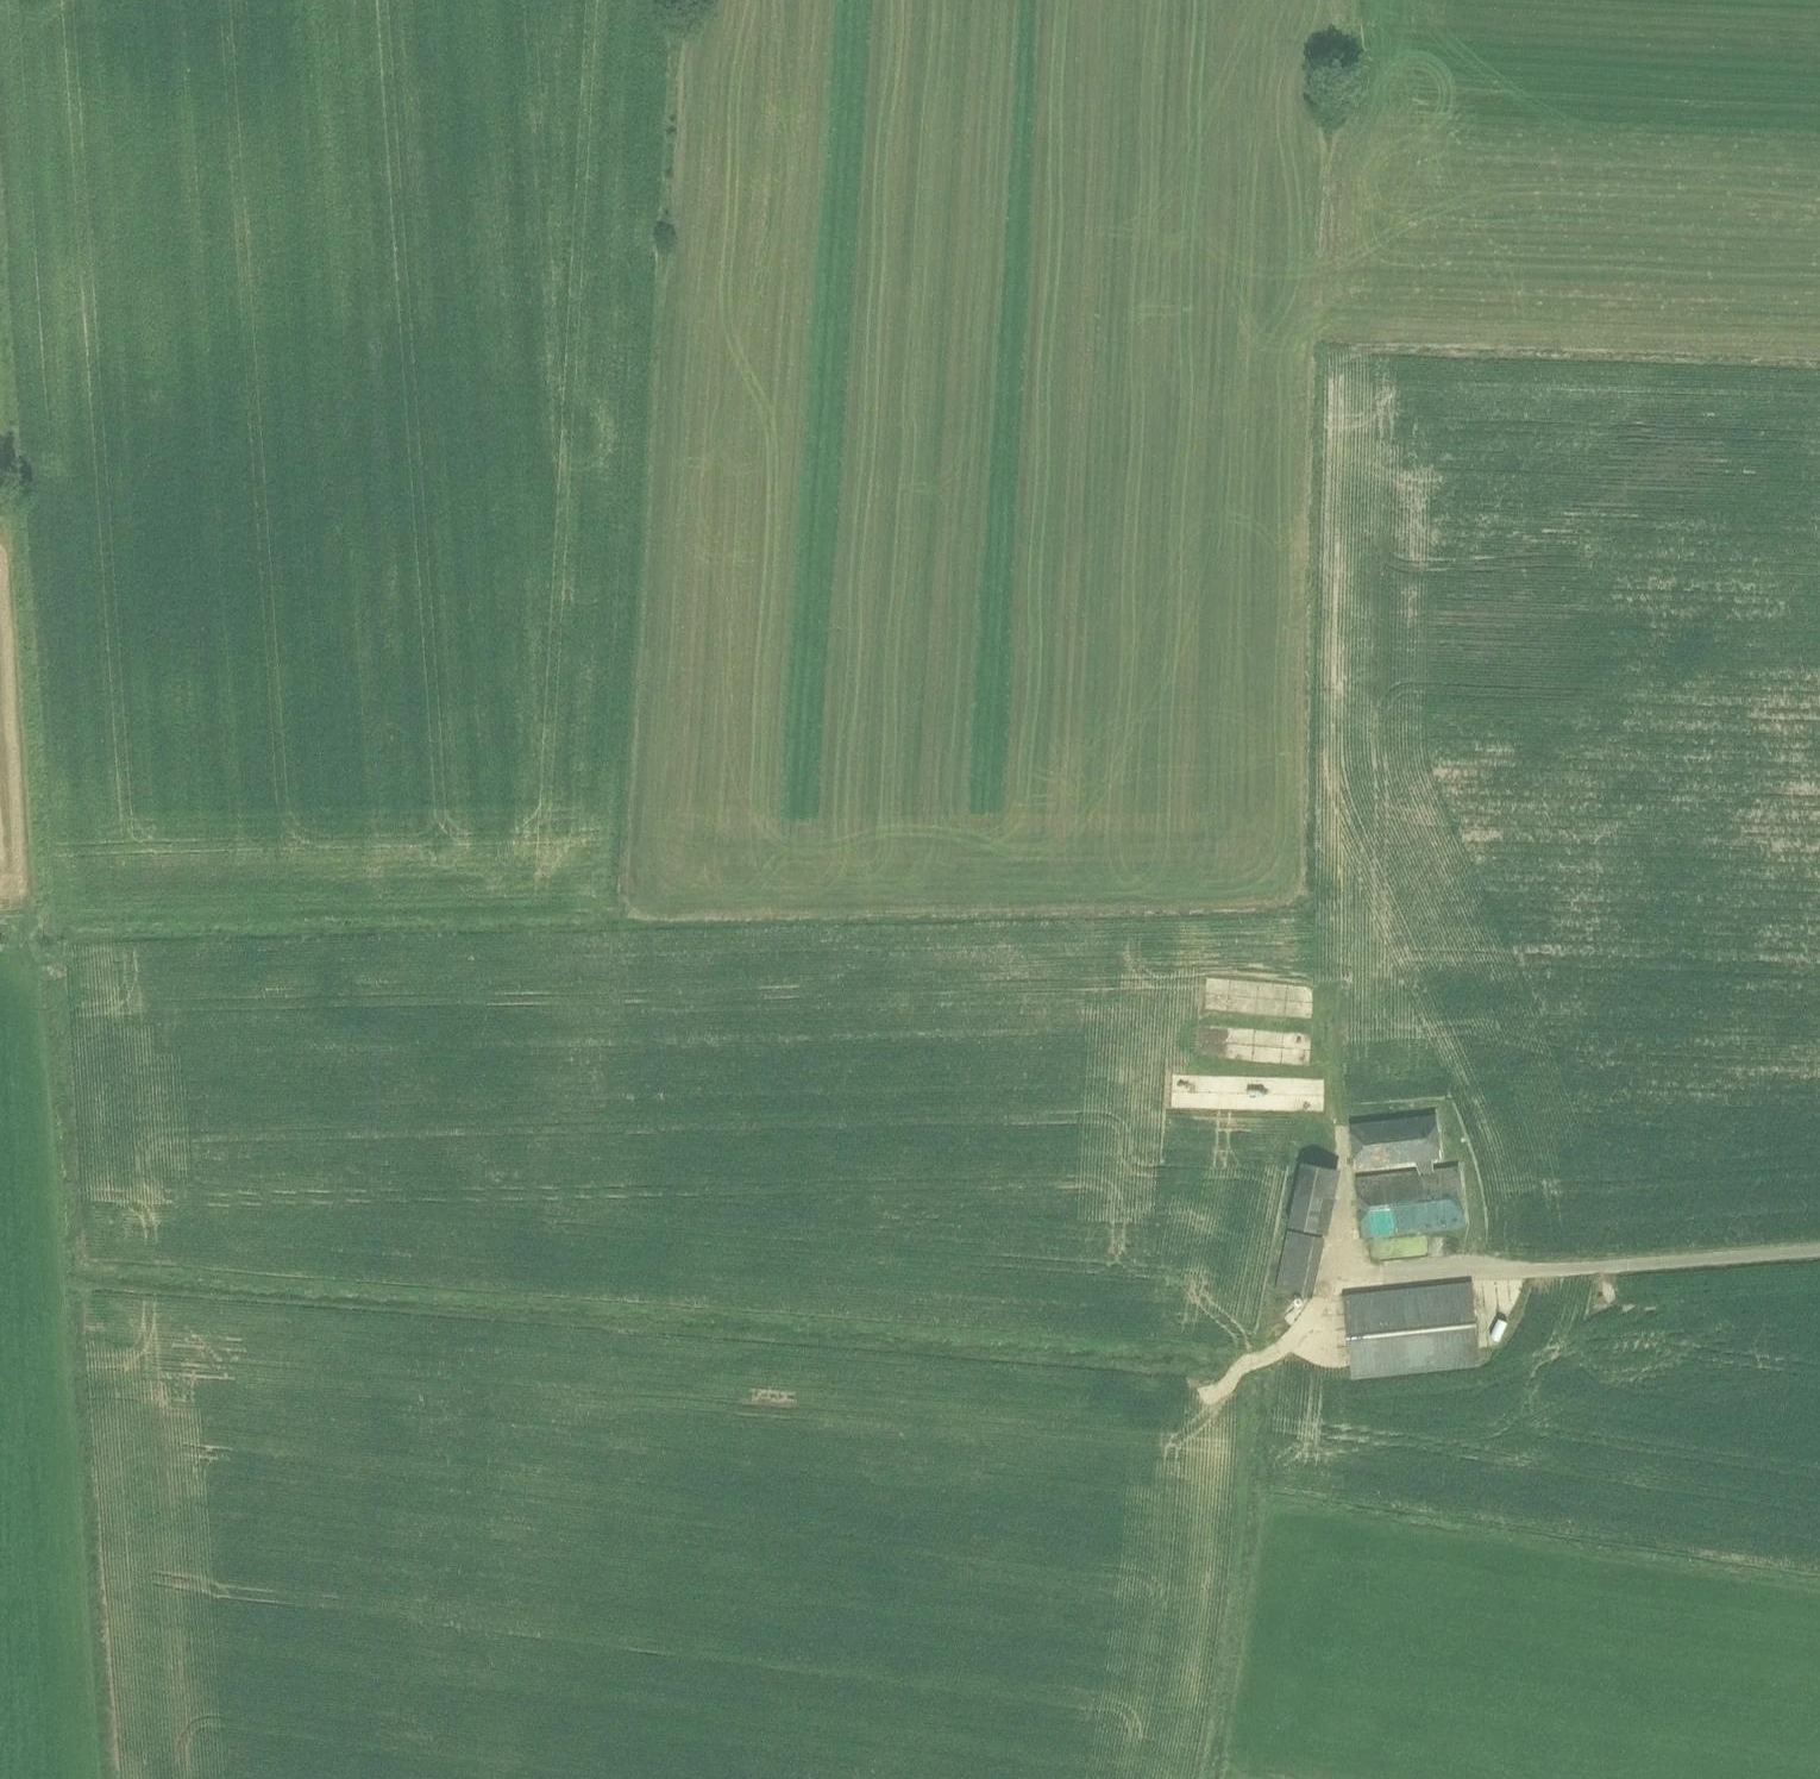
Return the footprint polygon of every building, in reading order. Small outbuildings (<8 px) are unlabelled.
[(1311,974),(1208,963),(1204,996),(1232,999),(1233,994),(1308,1002),(1311,974)] [(1300,1034),(1300,1015),(1198,1012),(1198,1041),(1280,1043),(1280,1033),(1300,1034)] [(1364,1237),(1465,1225),(1458,1167),(1432,1170),(1431,1158),(1440,1157),(1435,1114),(1351,1124),(1355,1166),(1414,1160),(1421,1171),(1358,1178),(1364,1237)] [(1287,1227),(1327,1234),(1342,1170),(1301,1161),(1287,1227)] [(1310,1294),(1320,1237),(1291,1232),(1280,1287),(1310,1294)] [(1470,1283),(1343,1297),(1352,1377),(1480,1363),(1470,1283)]
